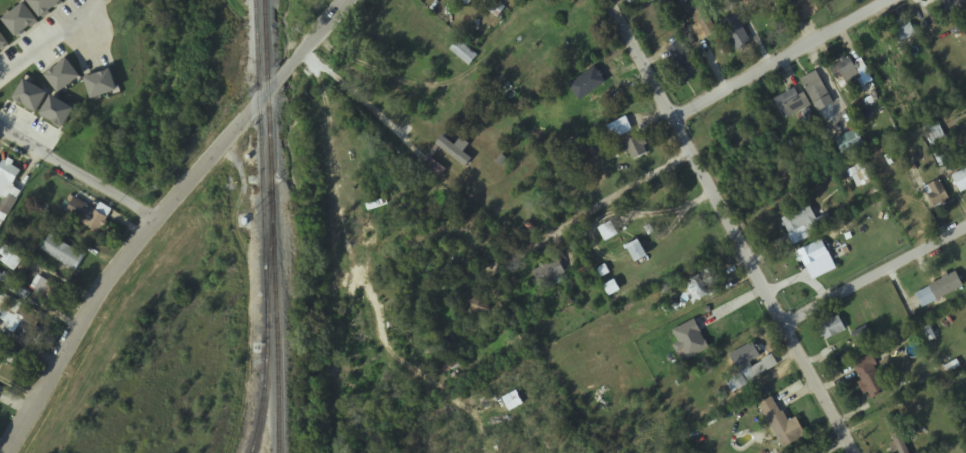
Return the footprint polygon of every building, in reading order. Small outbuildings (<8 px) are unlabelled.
[(802,22),(824,12),(819,0),(800,0),(801,2),(794,5),(802,22)] [(948,22),(965,11),(965,0),(951,0),(939,7),(948,22)] [(717,33),(704,9),(688,18),(701,42),(717,33)] [(740,54),(753,45),(737,17),(723,25),(740,54)] [(894,32),(902,46),(918,37),(910,24),(894,32)] [(451,51),(470,68),(479,57),(459,41),(451,51)] [(673,62),(665,65),(674,86),(699,75),(684,42),(668,50),(673,62)] [(829,67),(838,83),(865,68),(856,52),(829,67)] [(802,80),(814,105),(830,97),(817,72),(802,80)] [(807,110),(795,88),(774,100),(786,121),(807,110)] [(633,132),(627,119),(608,128),(615,141),(633,132)] [(631,162),(649,157),(643,137),(625,142),(631,162)] [(21,168),(5,159),(0,167),(0,193),(5,196),(21,168)] [(965,192),(965,171),(953,177),(961,194),(965,192)] [(113,212),(101,205),(97,212),(76,199),(66,215),(99,235),(113,212)] [(782,219),(792,240),(820,227),(809,206),(782,219)] [(619,236),(613,224),(600,230),(606,243),(619,236)] [(42,254),(79,271),(86,255),(49,238),(42,254)] [(637,264),(649,258),(641,243),(630,249),(637,264)] [(829,259),(824,243),(798,252),(803,268),(829,259)] [(569,280),(558,259),(533,272),(544,293),(569,280)] [(30,296),(0,273),(0,285),(25,303),(30,296)] [(964,289),(958,274),(916,294),(923,309),(964,289)] [(719,295),(716,275),(689,279),(692,299),(719,295)] [(44,289),(44,303),(59,303),(59,289),(44,289)] [(468,305),(476,321),(492,312),(484,297),(468,305)] [(819,325),(824,340),(847,333),(842,318),(819,325)] [(18,367),(22,359),(0,349),(0,359),(18,367)] [(853,365),(871,398),(889,388),(871,355),(853,365)] [(779,366),(773,356),(729,381),(735,391),(779,366)] [(799,418),(787,423),(777,398),(763,403),(781,449),(807,438),(799,418)]
